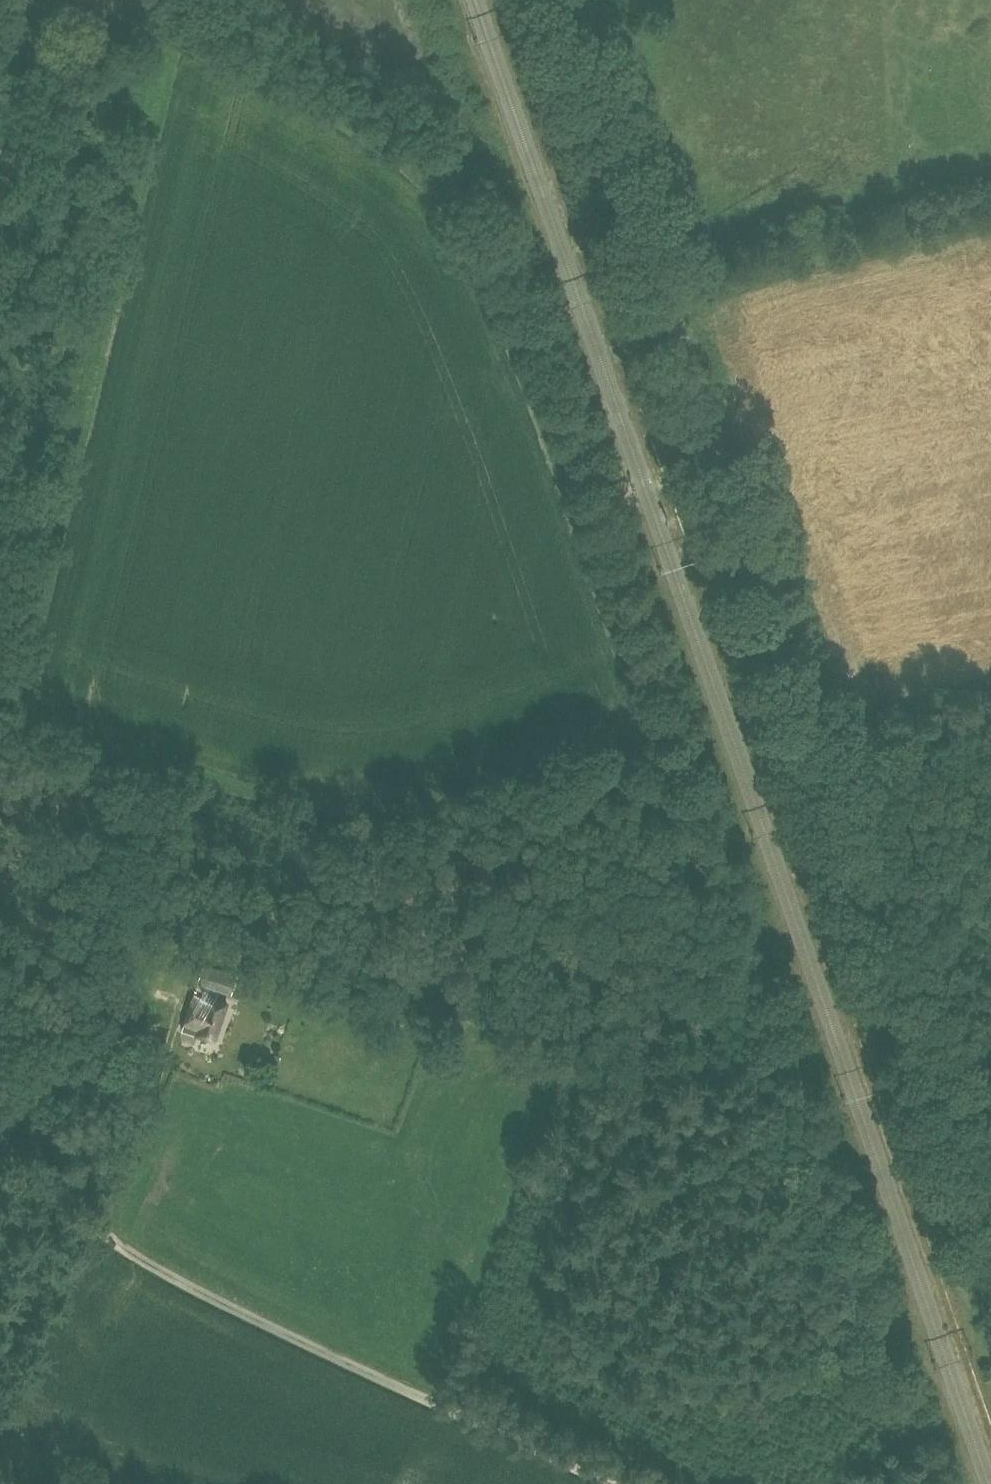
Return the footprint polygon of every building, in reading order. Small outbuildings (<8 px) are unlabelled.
[(238,975),(204,964),(198,982),(232,994),(238,975)] [(215,1042),(228,1004),(209,998),(208,1001),(194,997),(183,1031),(215,1042)]
